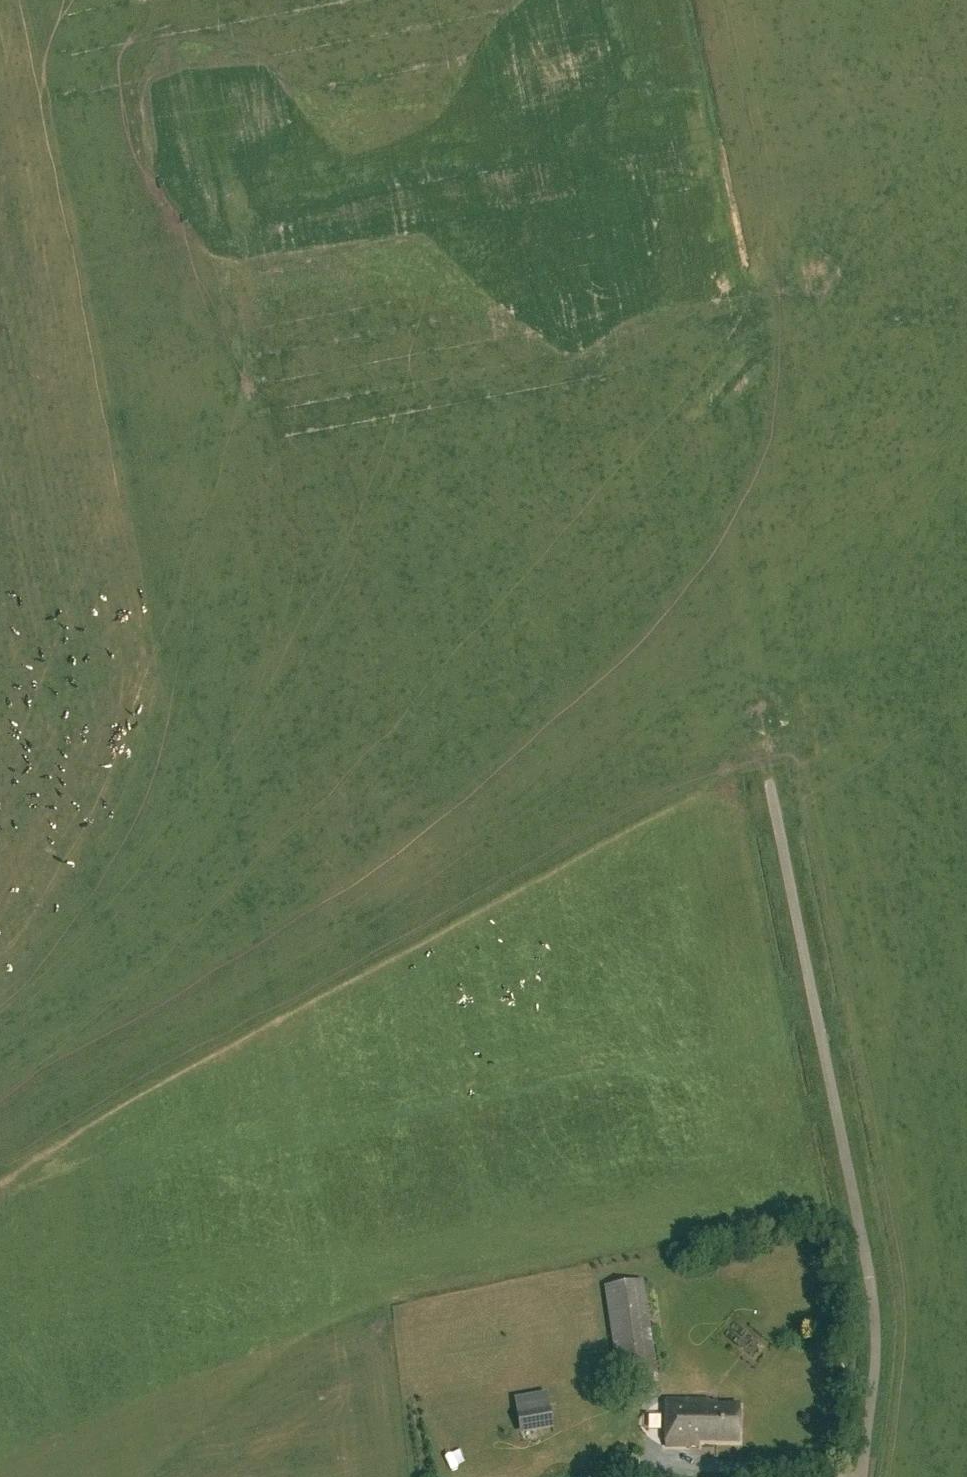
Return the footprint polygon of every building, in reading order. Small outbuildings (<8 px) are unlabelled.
[(655,1373),(642,1282),(603,1288),(616,1379),(655,1373)] [(725,1338),(742,1356),(759,1338),(741,1321),(725,1338)] [(708,1402),(663,1402),(662,1447),(699,1447),(699,1440),(738,1441),(739,1407),(708,1406),(708,1402)] [(553,1429),(550,1406),(517,1411),(520,1434),(553,1429)]
